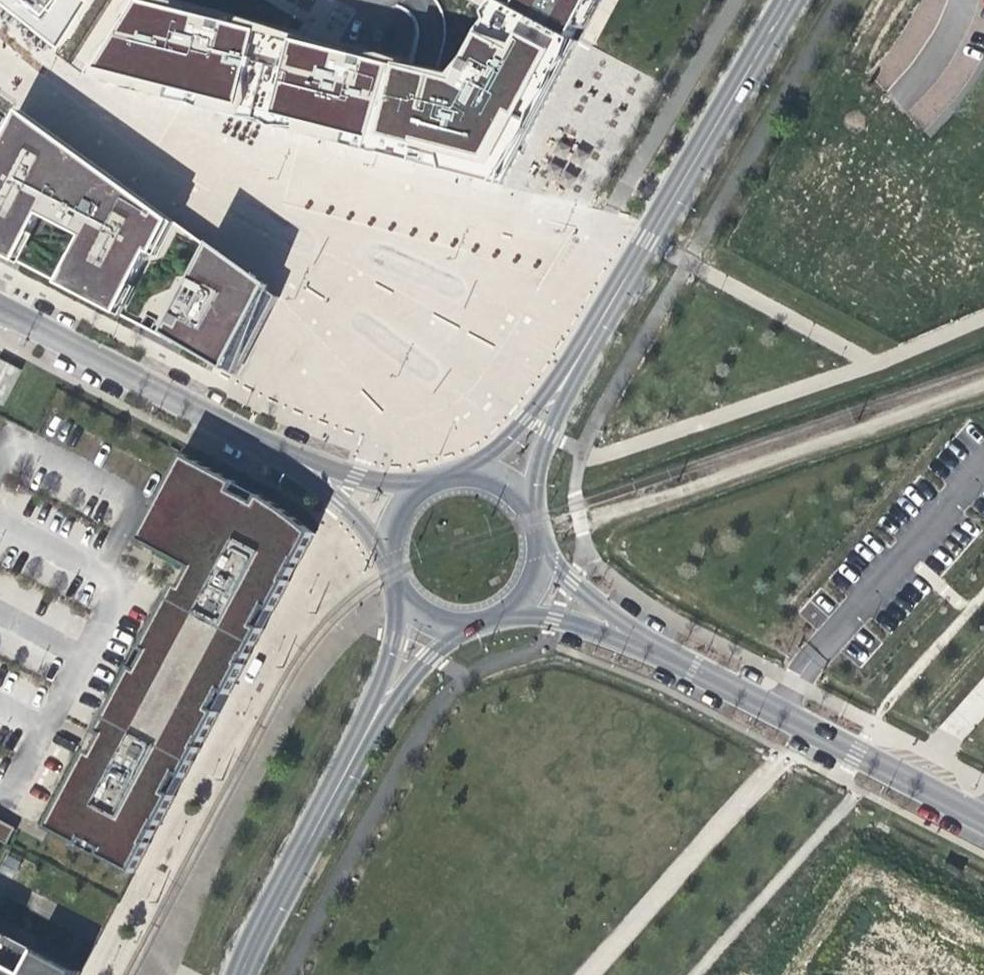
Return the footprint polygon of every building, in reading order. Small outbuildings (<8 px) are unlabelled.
[(48,48),(77,1),(76,0),(0,0),(0,10),(48,48)] [(572,39),(512,6),(503,2),(458,82),(143,0),(137,0),(115,86),(499,185),(579,42),(572,39)] [(512,6),(572,39),(577,29),(584,33),(601,0),(515,0),(512,6)] [(25,112),(0,160),(0,251),(184,347),(231,372),(258,331),(280,298),(155,207),(129,188),(25,112)] [(231,372),(239,376),(280,298),(258,331),(231,372)] [(3,406),(22,370),(0,359),(0,404),(3,406)] [(145,663),(220,698),(223,692),(229,695),(251,655),(247,652),(251,645),(256,647),(264,629),(259,627),(268,609),(274,612),(290,582),(284,579),(294,561),(299,564),(316,534),(305,525),(277,504),(262,496),(259,503),(238,492),(242,484),(186,456),(164,499),(141,541),(189,567),(195,570),(186,587),(179,584),(145,650),(150,653),(146,660),(145,663)] [(290,582),(299,564),(294,561),(284,579),(290,582)] [(186,587),(195,570),(189,567),(179,584),(186,587)] [(264,629),(274,612),(268,609),(259,627),(264,629)] [(251,655),(256,647),(251,645),(247,652),(251,655)] [(220,700),(145,664),(140,670),(135,668),(100,734),(106,737),(96,754),(90,751),(49,829),(83,847),(86,842),(103,851),(100,856),(134,873),(150,844),(144,841),(154,824),(159,827),(175,796),(170,793),(179,776),(185,779),(194,761),(190,759),(194,752),(198,754),(220,713),(214,710),(220,700)] [(96,754),(106,737),(100,734),(90,751),(96,754)] [(194,761),(198,754),(194,752),(190,759),(194,761)] [(175,796),(185,779),(179,776),(170,793),(175,796)] [(7,842),(13,824),(0,820),(0,840),(7,842)] [(150,844),(159,827),(154,824),(144,841),(150,844)] [(0,929),(0,974),(26,974),(0,962),(13,936),(0,929)] [(82,972),(40,951),(28,974),(80,974),(82,972)]
